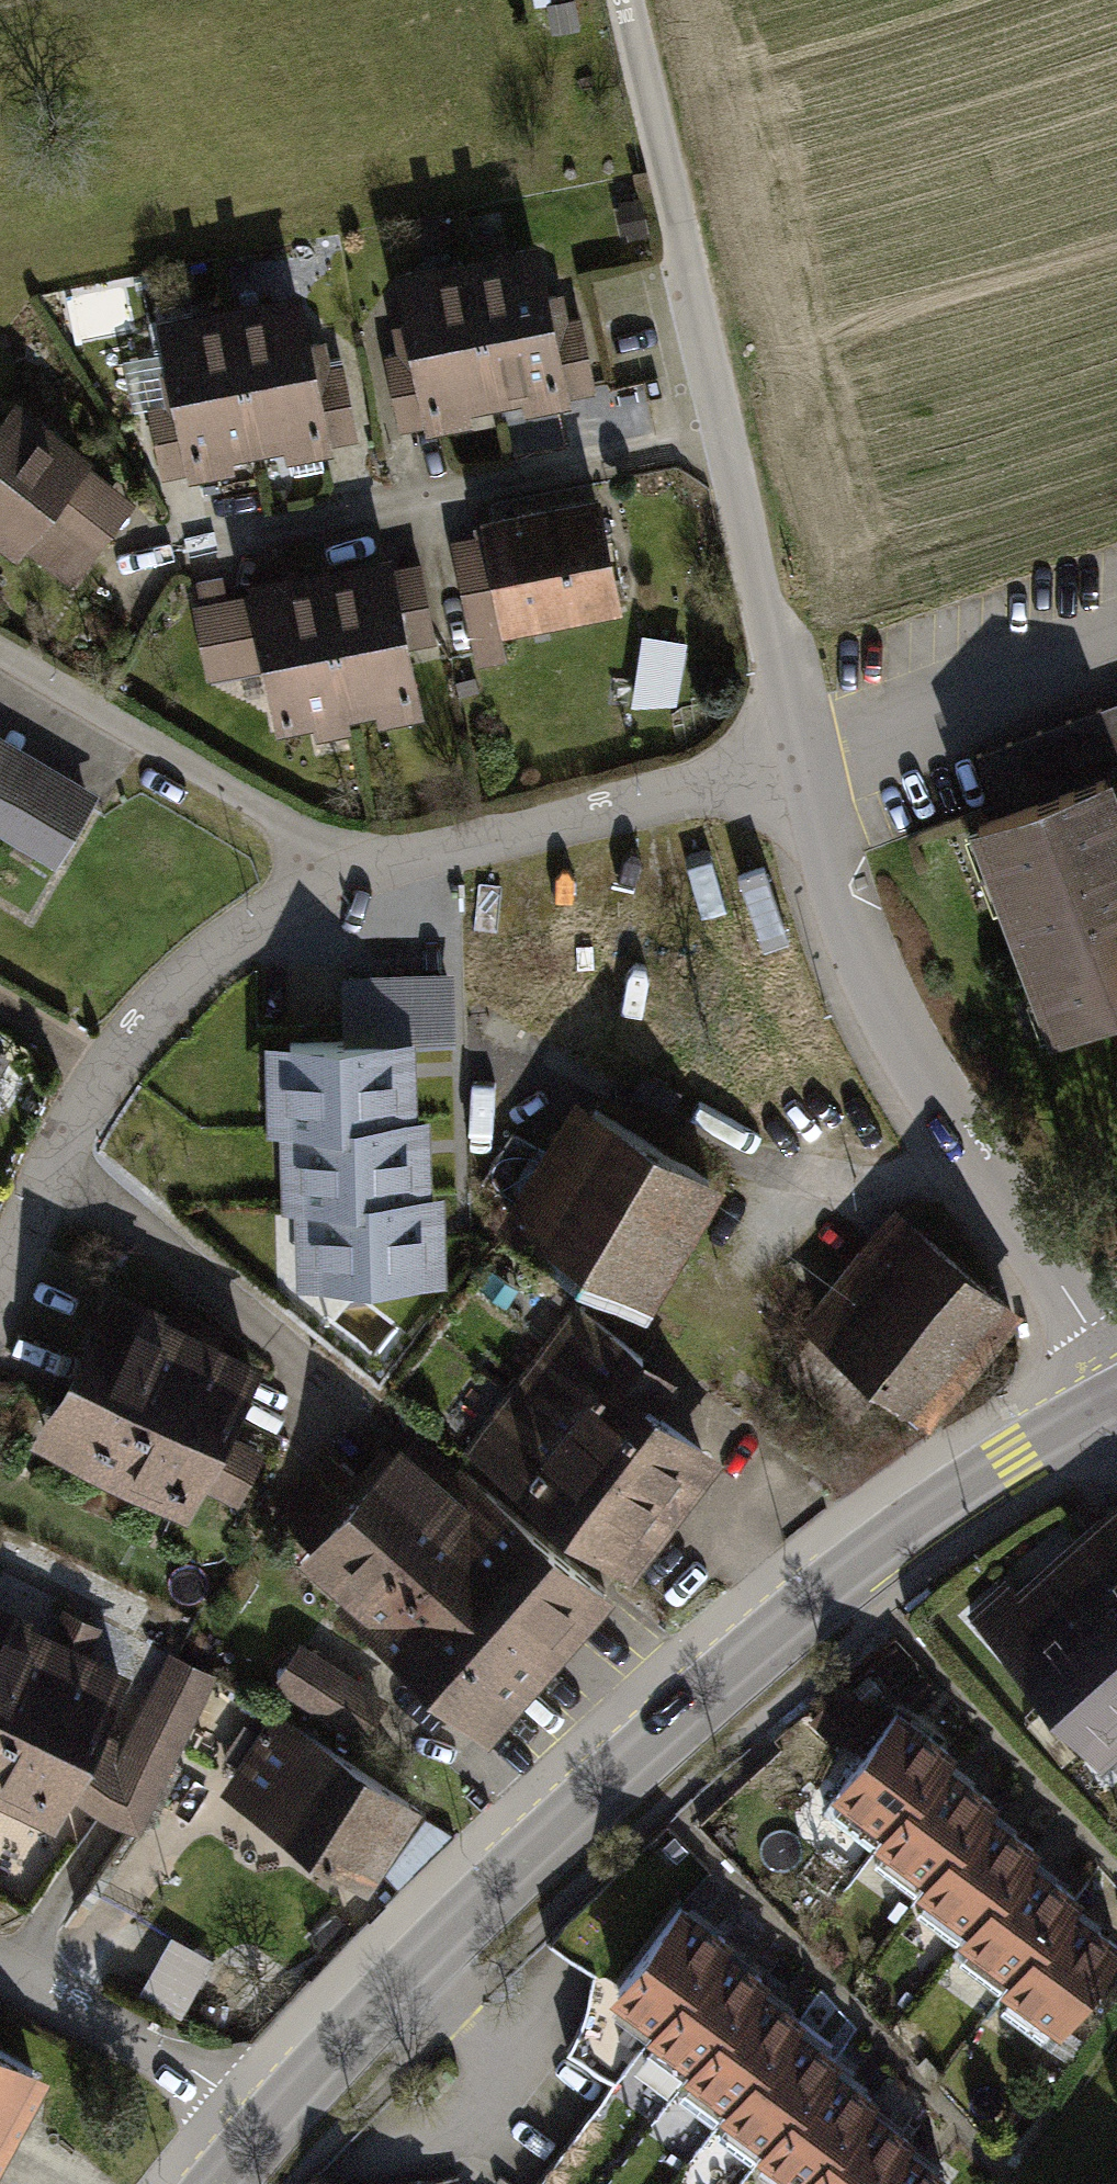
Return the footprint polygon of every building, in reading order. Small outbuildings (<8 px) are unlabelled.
[(542,243),(394,270),(405,325),(426,426),(428,433),(573,405),(572,399),(552,295),(542,243)] [(302,288),(157,318),(168,372),(188,475),(188,479),(235,471),(234,459),(286,449),(288,461),(335,451),(334,443),(313,343),(302,288)] [(599,393),(582,314),(571,316),(565,292),(552,295),(572,399),(599,393)] [(400,431),(426,426),(405,325),(393,327),(398,351),(385,354),(400,431)] [(358,439),(343,363),(331,365),(326,340),(313,343),(334,443),(358,439)] [(162,479),(188,475),(168,372),(155,374),(160,398),(147,401),(162,479)] [(0,418),(0,528),(23,547),(73,587),(138,504),(15,398),(0,418)] [(602,498),(483,520),(486,533),(506,633),(625,610),(602,498)] [(16,558),(23,547),(0,528),(0,546),(16,558)] [(451,539),(477,667),(507,661),(503,634),(506,633),(486,533),(451,539)] [(392,553),(248,582),(251,594),(267,671),(279,732),(422,703),(411,649),(395,567),(392,553)] [(438,642),(421,562),(395,567),(411,649),(438,642)] [(251,594),(192,604),(208,681),(267,671),(251,594)] [(682,703),(692,640),(638,632),(628,695),(682,703)] [(975,756),(998,818),(1113,774),(1116,773),(1116,702),(975,756)] [(59,865),(102,793),(0,732),(0,830),(59,865)] [(967,827),(1045,1043),(1116,1018),(1116,787),(1113,774),(998,818),(967,827)] [(455,970),(341,974),(343,1040),(417,1038),(457,1037),(455,970)] [(343,1040),(265,1041),(267,1138),(279,1137),(355,1134),(355,1120),(418,1117),(417,1038),(343,1040)] [(11,1048),(0,1041),(0,1065),(11,1048)] [(578,1093),(501,1222),(537,1243),(544,1232),(660,1301),(730,1183),(578,1093)] [(355,1134),(279,1137),(281,1213),(293,1213),(369,1211),(369,1195),(435,1193),(433,1116),(418,1117),(355,1120),(355,1134)] [(369,1211),(293,1213),(295,1288),(449,1284),(447,1193),(435,1193),(369,1195),(369,1211)] [(875,1213),(781,1333),(918,1439),(1005,1326),(973,1301),(989,1281),(930,1236),(920,1248),(875,1213)] [(267,1364),(112,1285),(33,1439),(188,1518),(205,1487),(231,1433),(267,1364)] [(569,1537),(633,1580),(727,1460),(657,1411),(678,1382),(572,1302),(464,1447),(569,1537)] [(266,1449),(231,1433),(205,1487),(239,1504),(266,1449)] [(343,1594),(333,1605),(430,1690),(493,1745),(622,1597),(463,1459),(448,1476),(403,1437),(383,1459),(367,1478),(308,1545),(299,1556),(343,1594)] [(272,1513),(308,1545),(367,1478),(330,1446),(272,1513)] [(975,1611),(1107,1766),(1116,1757),(1116,1502),(1018,1588),(1011,1580),(975,1611)] [(73,1797),(103,1733),(137,1662),(97,1643),(106,1625),(64,1605),(57,1618),(0,1591),(0,1798),(59,1827),(73,1797)] [(385,1695),(303,1642),(271,1691),(354,1744),(385,1695)] [(123,1741),(103,1733),(73,1797),(141,1826),(215,1673),(167,1651),(123,1741)] [(905,1703),(835,1794),(881,1829),(871,1841),(921,1879),(913,1889),(963,1927),(955,1937),(1008,1977),(1002,1986),(1064,2034),(1116,1966),(1116,1930),(1094,1913),(1089,1909),(1096,1899),(1053,1865),(1038,1854),(1045,1845),(1011,1819),(999,1810),(1007,1800),(970,1772),(954,1760),(964,1748),(926,1719),(905,1703)] [(429,1807),(278,1705),(220,1791),(295,1842),(371,1893),(429,1807)] [(687,1902),(617,1996),(658,2026),(652,2036),(695,2067),(688,2077),(731,2108),(726,2114),(767,2144),(760,2152),(804,2183),(803,2183),(951,2183),(956,2176),(931,2158),(914,2146),(920,2137),(877,2105),(883,2097),(859,2079),(838,2064),(845,2054),(822,2037),(803,2023),(809,2016),(787,2000),(766,1984),(772,1975),(750,1959),(735,1948),(741,1941),(714,1921),(687,1902)] [(27,2127),(59,2072),(0,2039),(0,2175),(27,2127)]
